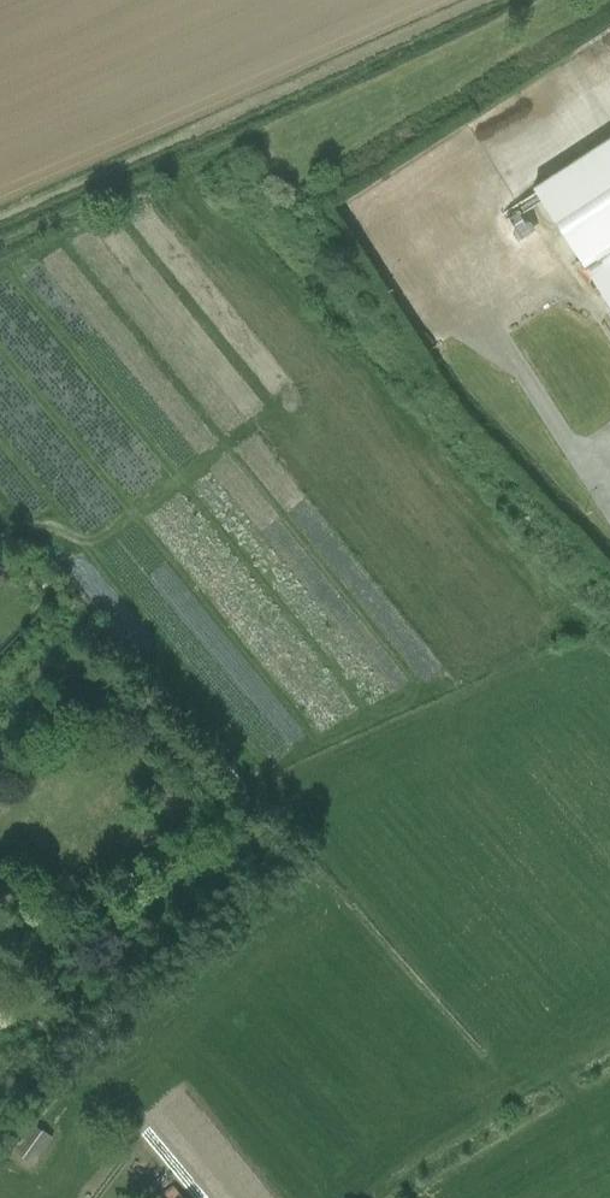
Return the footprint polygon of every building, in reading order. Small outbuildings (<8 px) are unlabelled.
[(533,185),(609,306),(609,136),(533,185)] [(30,1123),(13,1151),(35,1165),(53,1138),(30,1123)] [(166,1175),(147,1190),(153,1197),(184,1197),(166,1175)]
